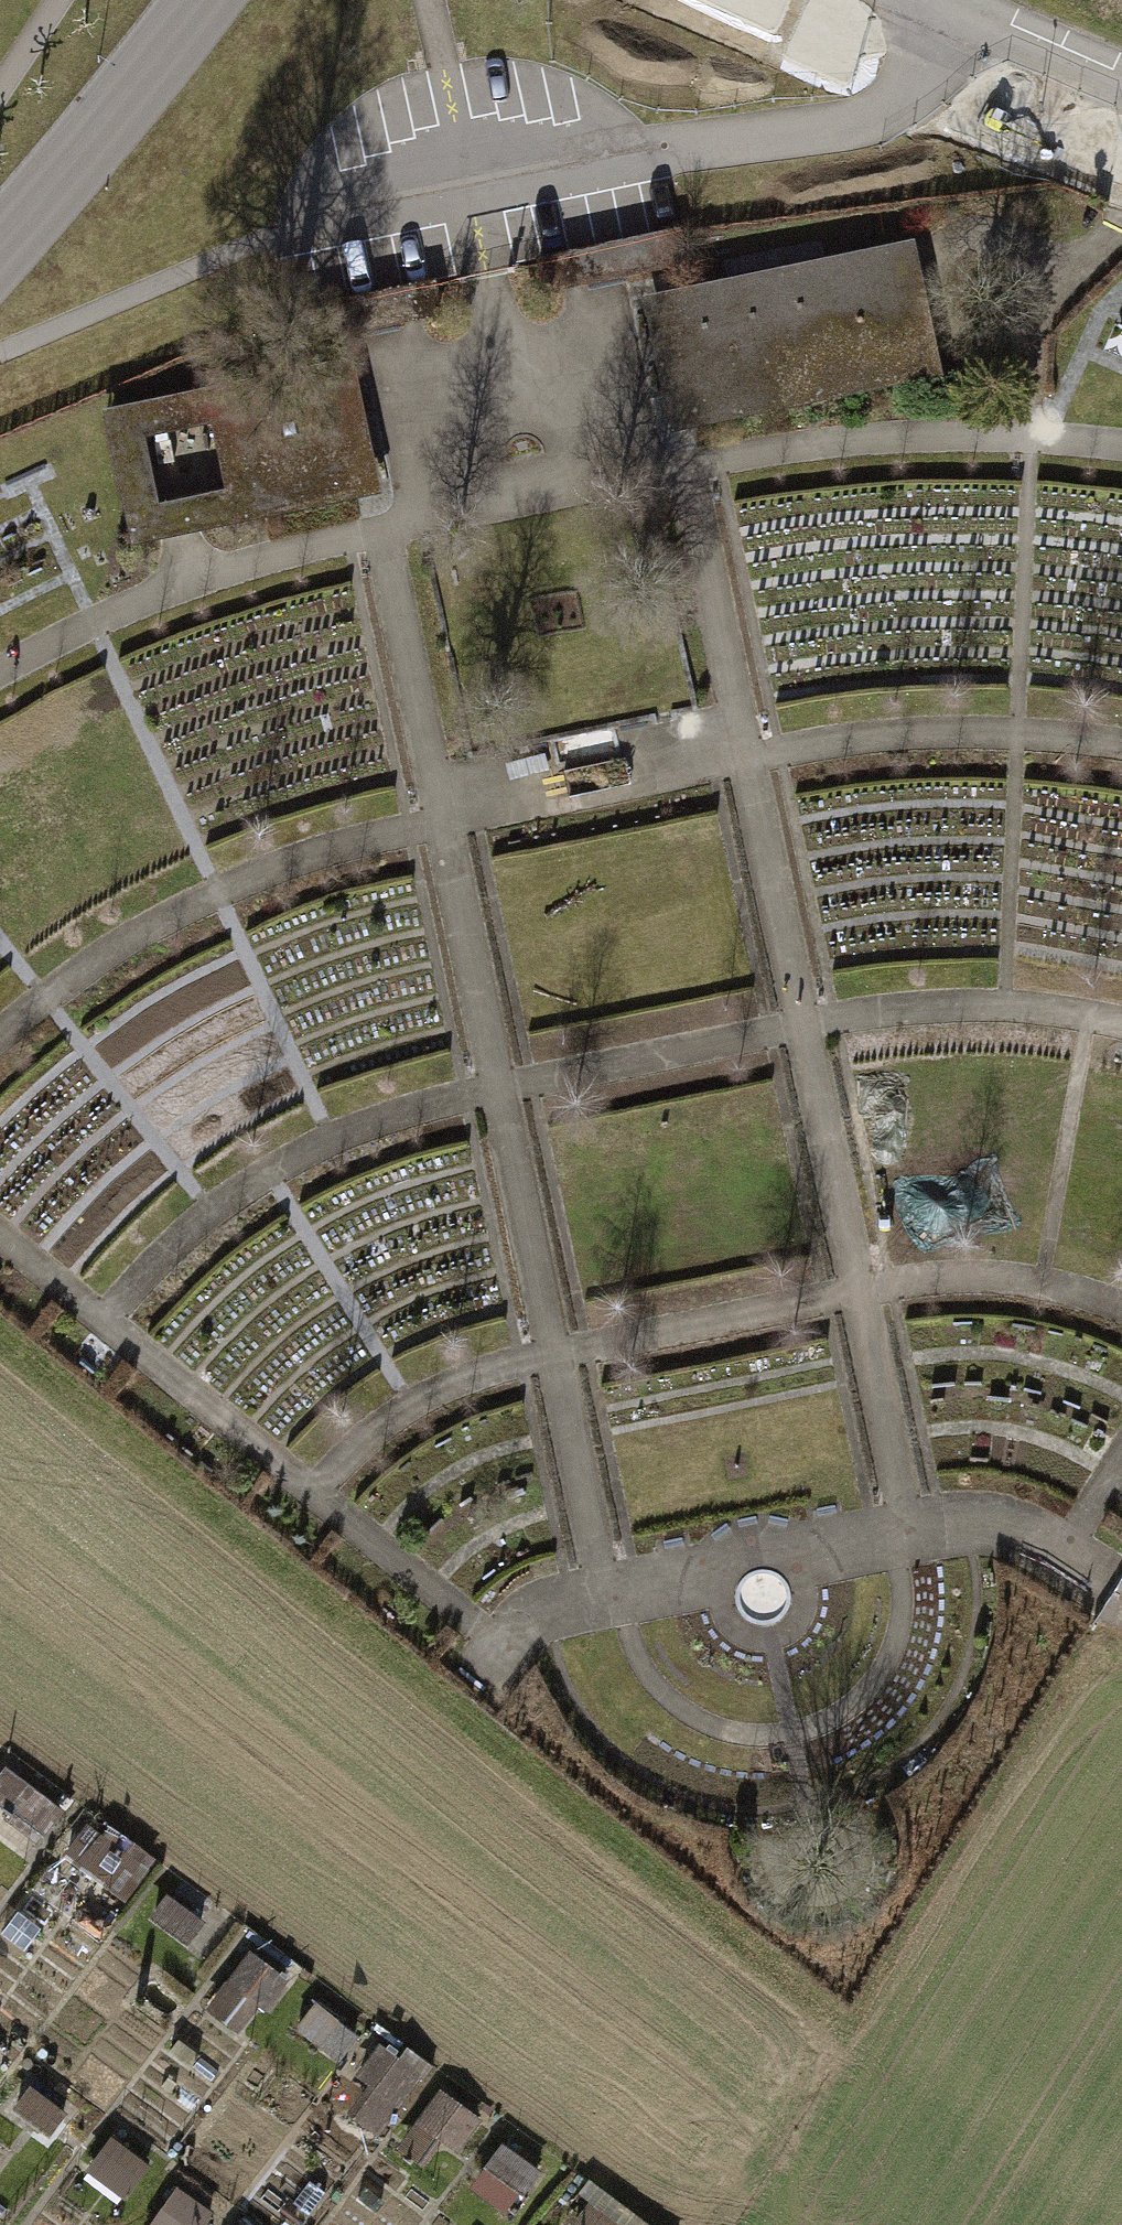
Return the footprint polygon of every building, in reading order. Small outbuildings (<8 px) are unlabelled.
[(882,249),(641,300),(670,438),(911,388),(882,249)] [(363,357),(101,411),(129,550),(391,496),(363,357)] [(4,1765),(0,1770),(0,1805),(42,1835),(62,1807),(4,1765)] [(147,1867),(88,1824),(66,1855),(125,1897),(147,1867)] [(208,1924),(166,1894),(149,1918),(191,1947),(208,1924)] [(279,1978),(247,1956),(209,2009),(241,2032),(279,1978)] [(351,2033),(312,2004),(292,2031),(332,2059),(351,2033)] [(424,2080),(383,2050),(362,2079),(374,2087),(358,2109),(388,2130),(424,2080)] [(61,2112),(26,2086),(7,2112),(43,2137),(61,2112)] [(488,2127),(441,2093),(403,2146),(433,2167),(449,2144),(466,2157),(488,2127)] [(150,2167),(109,2137),(88,2166),(129,2196),(150,2167)] [(542,2173),(505,2147),(478,2185),(514,2211),(542,2173)] [(177,2188),(150,2224),(206,2224),(213,2214),(177,2188)] [(592,2201),(575,2224),(626,2224),(592,2201)]
